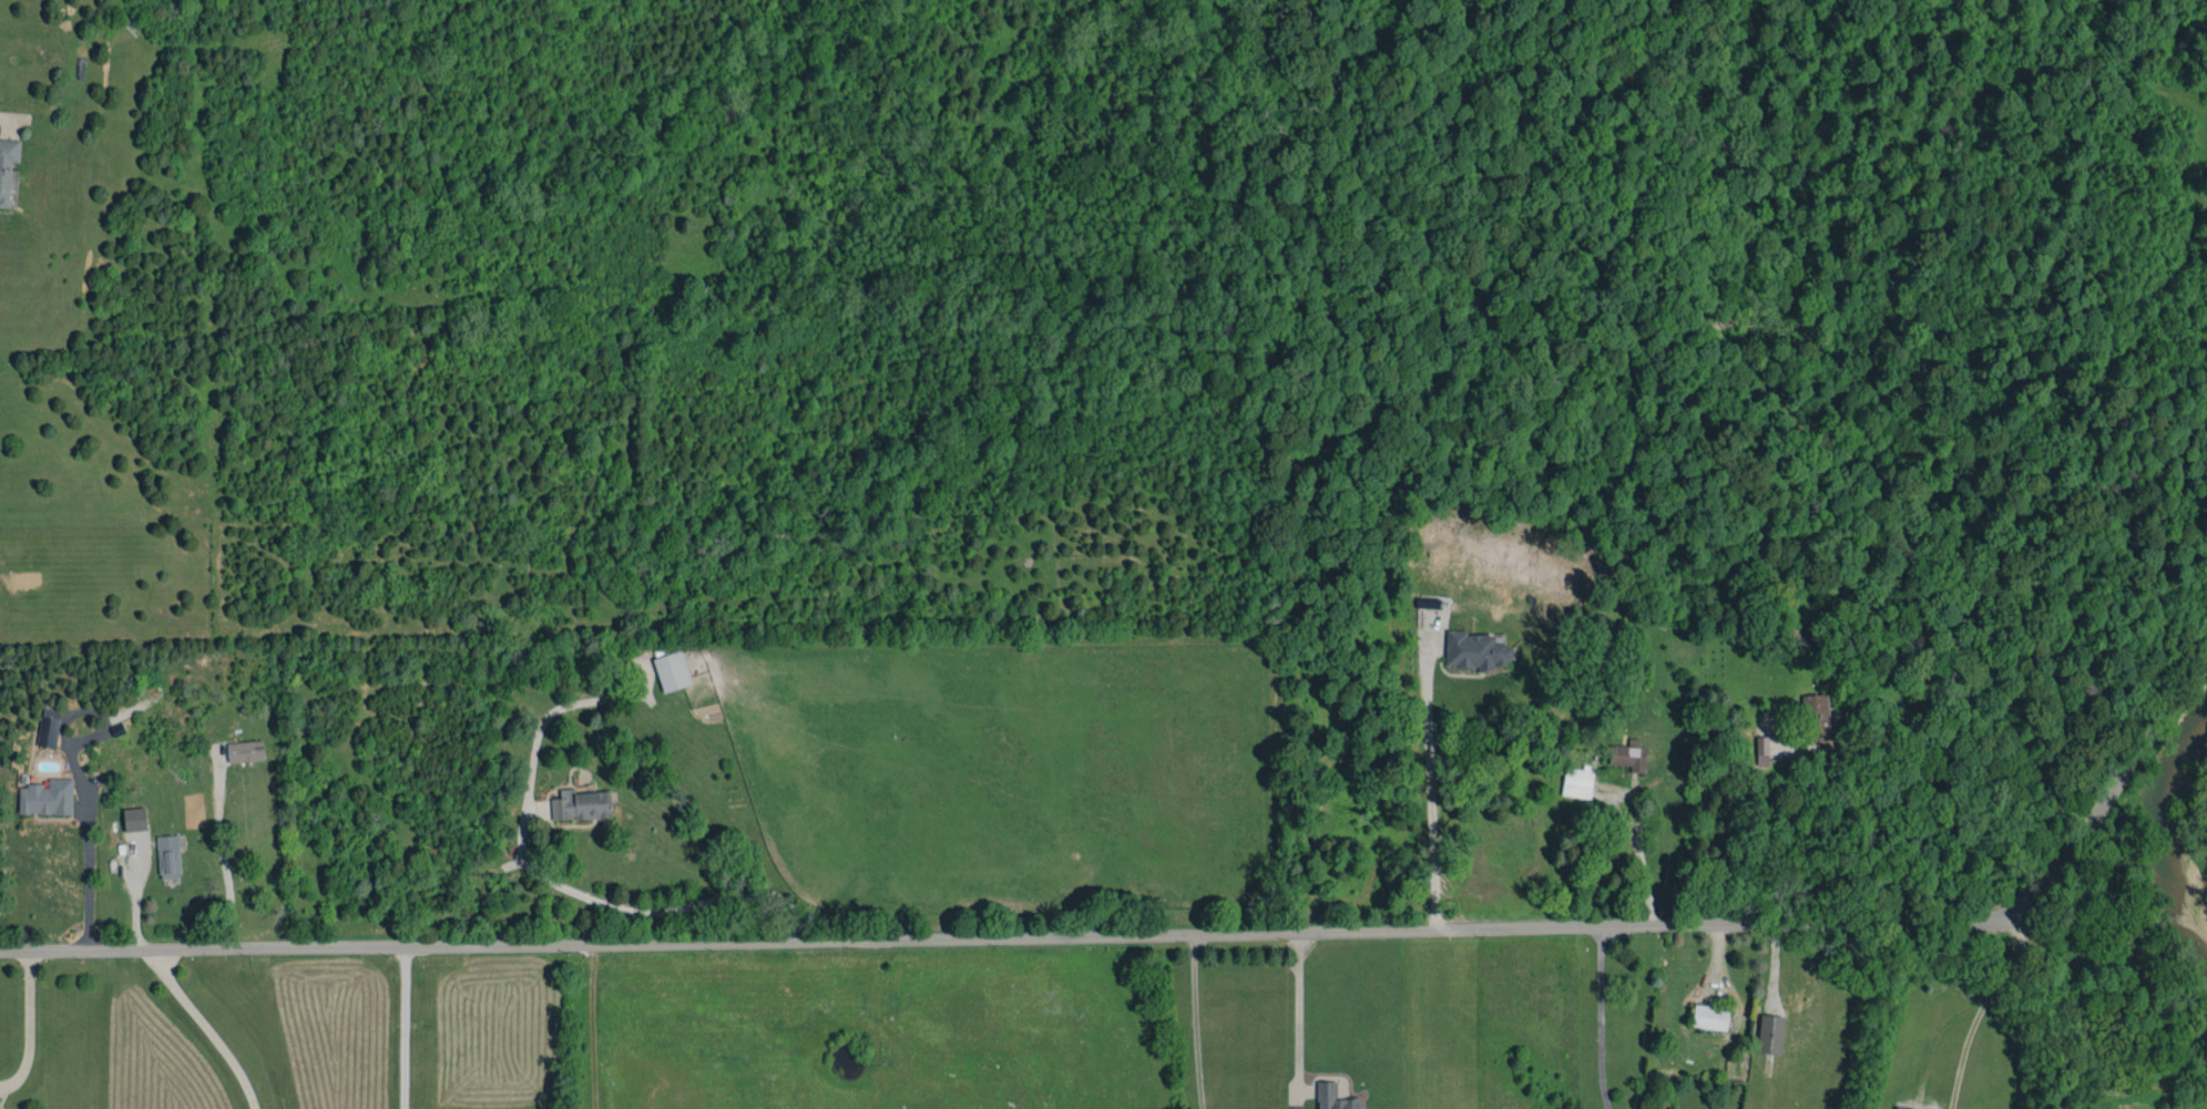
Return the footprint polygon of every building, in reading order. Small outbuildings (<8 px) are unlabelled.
[(0,139),(0,206),(10,207),(11,186),(14,186),(15,162),(20,163),(21,140),(0,139)] [(1445,668),(1493,669),(1493,665),(1510,666),(1510,644),(1494,644),(1494,635),(1466,634),(1466,630),(1446,630),(1445,668)] [(693,684),(682,650),(653,659),(663,693),(693,684)] [(36,745),(55,748),(60,719),(41,716),(36,745)] [(1768,765),(1768,737),(1756,737),(1757,765),(1768,765)] [(1628,745),(1610,744),(1609,764),(1630,765),(1630,772),(1645,773),(1646,746),(1639,746),(1639,738),(1629,738),(1628,745)] [(228,762),(264,761),(264,741),(227,742),(228,762)] [(1562,796),(1590,798),(1593,766),(1583,765),(1583,769),(1564,767),(1562,796)] [(73,778),(48,778),(48,785),(20,785),(19,814),(72,814),(73,778)] [(612,817),(610,791),(575,793),(575,788),(560,789),(561,798),(550,798),(551,821),(612,817)] [(126,832),(147,830),(145,806),(123,809),(126,832)] [(157,836),(159,879),(181,878),(179,835),(157,836)] [(1727,1030),(1728,1008),(1694,1005),(1692,1028),(1727,1030)] [(1782,1054),(1783,1016),(1759,1015),(1758,1054),(1782,1054)] [(1318,1081),(1318,1108),(1359,1108),(1359,1099),(1336,1098),(1336,1081),(1318,1081)]
